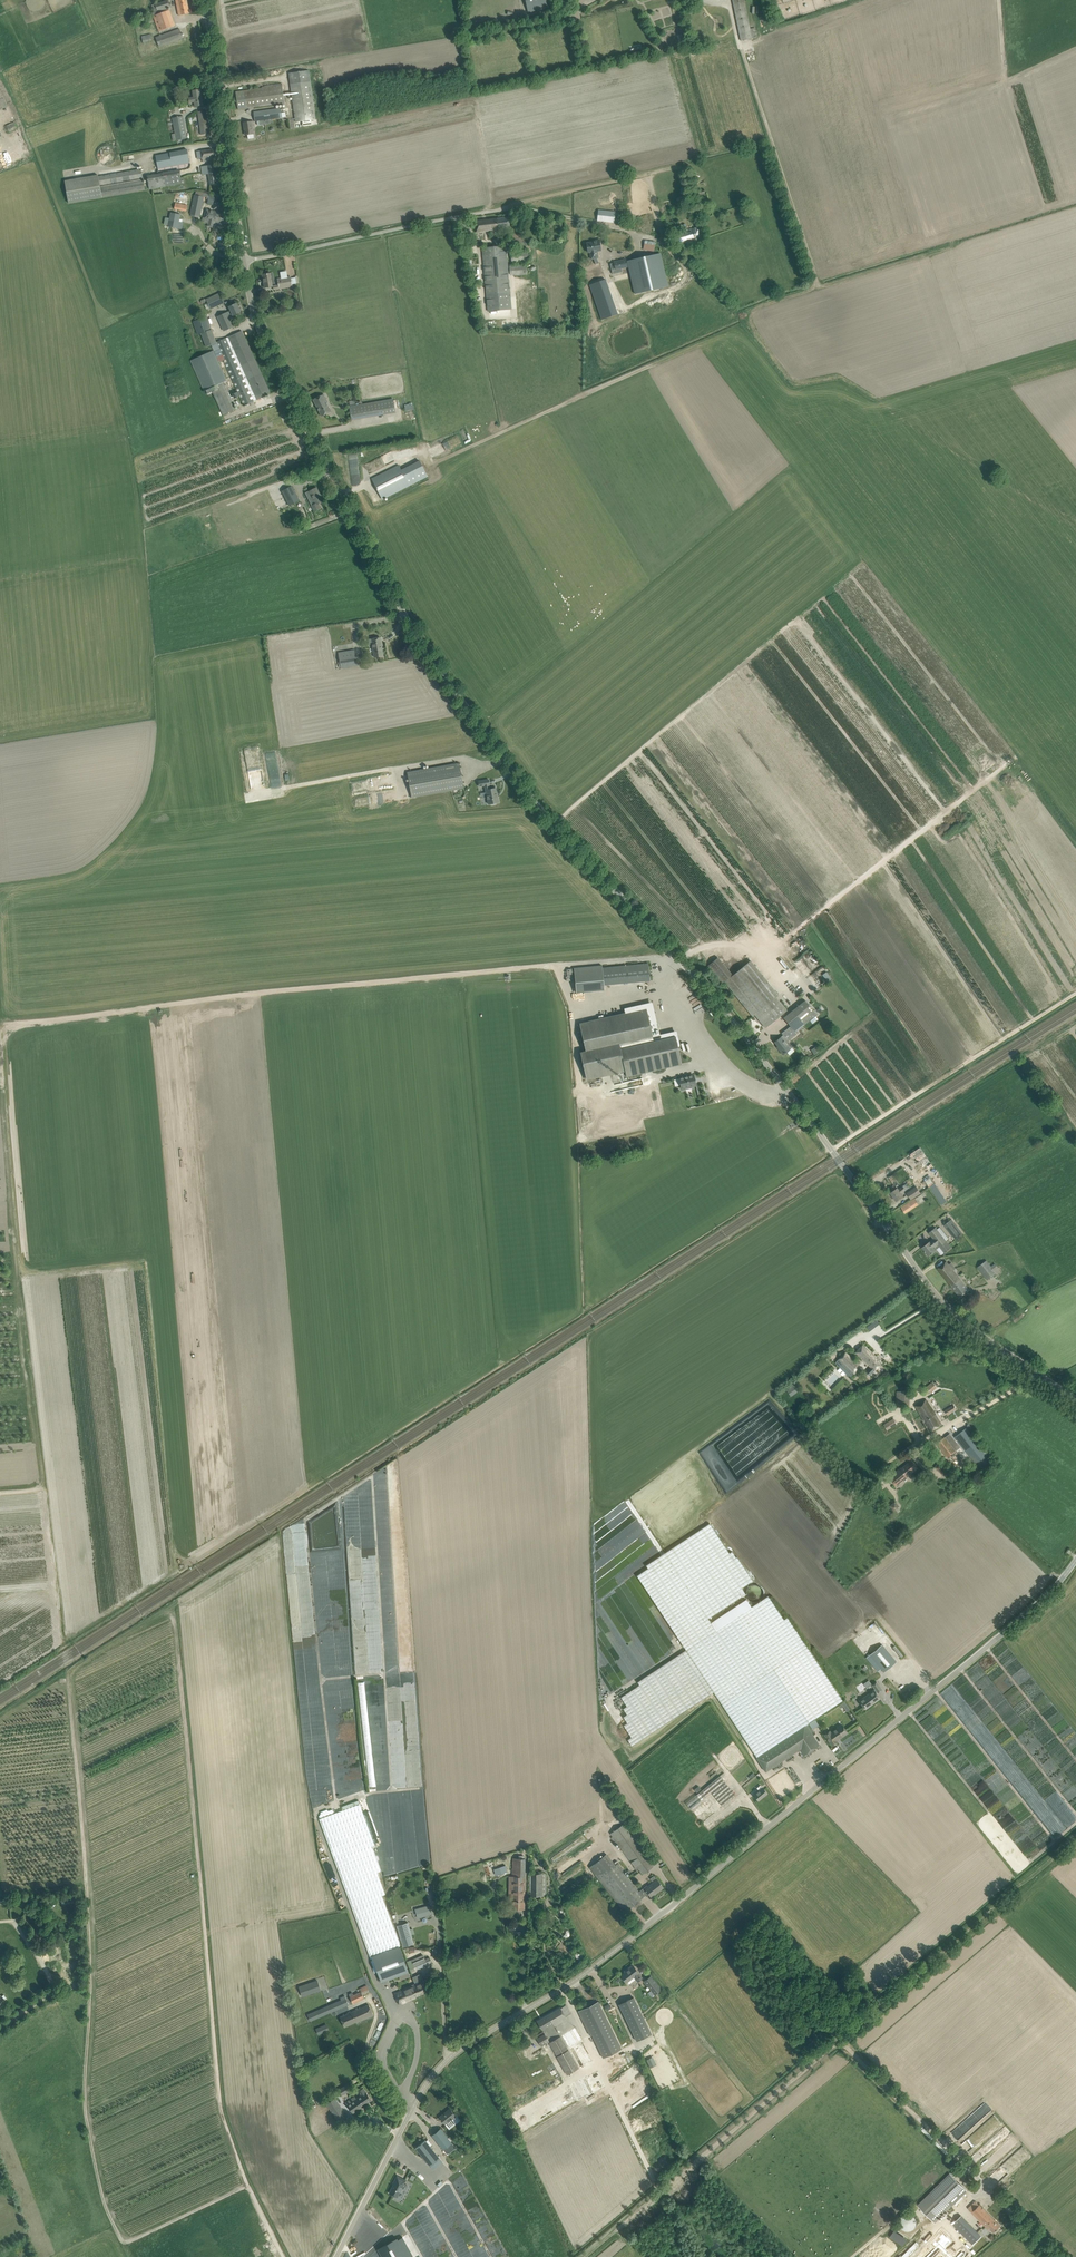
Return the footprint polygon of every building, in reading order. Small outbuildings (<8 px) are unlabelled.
[(154,12),(152,13),(159,31),(175,26),(169,10),(168,8),(170,7),(168,0),(167,0),(151,5),(154,12)] [(179,16),(189,13),(187,0),(176,0),(179,16)] [(528,12),(550,8),(548,0),(525,0),(528,12)] [(156,38),(159,47),(183,38),(180,29),(156,38)] [(142,36),(143,43),(152,41),(150,34),(142,36)] [(309,70),(289,73),(296,122),(304,121),(307,121),(315,119),(309,70)] [(238,109),(252,108),(284,103),(282,83),(264,86),(265,88),(244,91),(236,92),(238,109)] [(189,98),(189,103),(194,102),(195,106),(203,105),(200,90),(192,91),(193,97),(189,98)] [(281,108),(254,112),(255,121),(283,117),(281,108)] [(198,112),(201,135),(204,134),(209,133),(206,110),(200,111),(198,112)] [(173,118),(176,133),(171,134),(173,141),(187,138),(183,116),(173,118)] [(253,121),(243,123),(245,135),(247,135),(248,139),(254,138),(254,134),(252,126),(254,125),(253,121)] [(155,155),(158,168),(190,163),(187,149),(155,155)] [(203,162),(214,160),(213,149),(201,151),(202,158),(203,162)] [(215,164),(201,166),(202,175),(209,174),(210,184),(212,184),(213,185),(215,185),(215,184),(216,184),(218,183),(215,164)] [(141,169),(98,176),(102,197),(145,190),(141,169)] [(164,173),(147,176),(149,189),(152,189),(162,187),(166,186),(164,173)] [(98,175),(65,181),(69,204),(102,198),(102,197),(98,176),(98,175)] [(193,201),(190,215),(191,215),(194,215),(197,216),(198,216),(200,217),(203,202),(204,197),(203,197),(204,193),(196,191),(195,195),(194,195),(193,201)] [(676,198),(678,204),(686,201),(683,195),(676,198)] [(209,219),(208,223),(207,226),(213,228),(214,224),(215,221),(217,212),(206,209),(204,218),(209,219)] [(614,222),(615,212),(599,210),(597,220),(614,222)] [(217,212),(215,221),(220,222),(220,225),(223,226),(224,223),(225,224),(227,215),(217,212)] [(168,227),(182,230),(184,222),(179,221),(181,215),(171,213),(170,218),(165,218),(164,224),(168,225),(168,227)] [(508,217),(475,221),(476,232),(498,230),(498,229),(510,227),(508,217)] [(684,231),(673,234),(677,245),(700,239),(697,227),(688,230),(687,230),(686,229),(684,230),(684,231)] [(511,239),(512,249),(526,247),(525,237),(511,239)] [(594,258),(596,265),(599,263),(597,258),(598,258),(597,254),(596,254),(596,251),(601,250),(599,240),(595,241),(595,242),(586,243),(588,252),(590,252),(591,259),(594,258)] [(644,250),(655,251),(655,241),(644,240),(644,250)] [(506,246),(483,248),(482,248),(488,312),(513,310),(511,291),(506,246)] [(511,252),(512,262),(529,261),(528,251),(511,252)] [(628,261),(635,294),(668,286),(660,253),(628,261)] [(615,270),(628,267),(626,259),(614,262),(615,270)] [(509,266),(510,276),(528,274),(527,264),(509,266)] [(270,273),(263,274),(265,288),(272,286),(272,284),(271,282),(274,282),(273,273),(270,273)] [(291,276),(278,279),(279,285),(273,286),(274,290),(280,289),(292,286),(291,276)] [(594,283),(590,285),(591,290),(602,320),(618,314),(605,279),(594,283)] [(206,299),(211,309),(224,303),(220,293),(206,299)] [(231,311),(228,312),(232,319),(235,317),(234,315),(240,312),(236,303),(229,307),(231,311)] [(229,315),(228,312),(218,317),(224,331),(234,326),(229,315)] [(198,320),(193,322),(198,335),(201,333),(206,347),(212,345),(216,343),(216,342),(211,330),(207,317),(198,320)] [(242,331),(226,338),(254,401),(265,396),(270,393),(242,331)] [(216,343),(212,345),(218,360),(223,358),(244,405),(254,401),(226,338),(216,342),(216,343)] [(204,391),(211,388),(223,415),(235,409),(223,382),(227,381),(213,350),(191,360),(204,391)] [(313,400),(322,416),(331,411),(325,400),(326,399),(324,394),(313,400)] [(393,399),(383,400),(385,414),(396,412),(393,399)] [(372,479),(382,499),(409,485),(399,465),(372,479)] [(308,491),(311,497),(315,504),(311,505),(314,511),(321,508),(319,503),(323,501),(316,487),(308,491)] [(294,489),(284,494),(289,506),(299,501),(294,489)] [(372,644),(374,657),(383,656),(380,637),(369,639),(369,644),(372,644)] [(354,650),(338,652),(341,668),(357,666),(354,650)] [(454,764),(407,772),(412,797),(458,789),(464,788),(459,763),(454,764)] [(496,803),(499,802),(498,797),(496,788),(490,790),(489,785),(490,785),(489,780),(479,782),(480,787),(485,786),(486,792),(487,792),(489,804),(492,804),(492,805),(496,804),(496,803)] [(785,954),(782,956),(792,967),(795,965),(785,954)] [(733,975),(718,957),(707,966),(722,984),(725,982),(733,975)] [(733,975),(725,982),(753,1016),(755,1015),(765,1028),(770,1024),(787,1010),(776,997),(779,995),(751,960),(733,975)] [(650,980),(648,963),(602,968),(604,985),(650,980)] [(604,990),(604,985),(602,968),(602,965),(574,968),(576,992),(604,990)] [(828,982),(831,979),(826,972),(823,974),(828,982)] [(806,1000),(784,1018),(790,1026),(795,1032),(817,1014),(816,1014),(817,1012),(815,1010),(814,1010),(806,1000)] [(586,1050),(580,1052),(587,1080),(625,1072),(626,1076),(681,1064),(675,1036),(653,1041),(646,1008),(580,1023),(586,1050)] [(795,1032),(790,1026),(781,1033),(783,1036),(782,1037),(782,1036),(775,1042),(781,1049),(779,1050),(783,1055),(790,1049),(792,1047),(788,1041),(797,1034),(795,1032)] [(682,1088),(686,1087),(686,1089),(691,1088),(691,1086),(696,1085),(694,1075),(679,1078),(682,1088)] [(933,1168),(927,1174),(931,1179),(937,1173),(933,1168)] [(936,1183),(930,1186),(942,1205),(948,1201),(936,1183)] [(891,1193),(896,1201),(903,1196),(901,1193),(905,1190),(903,1186),(898,1189),(897,1188),(891,1193)] [(907,1193),(911,1199),(921,1193),(916,1187),(907,1193)] [(900,1200),(900,1201),(892,1206),(893,1208),(905,1201),(903,1198),(900,1200)] [(901,1208),(905,1213),(918,1204),(915,1198),(901,1208)] [(944,1225),(955,1239),(963,1233),(952,1219),(944,1225)] [(945,1253),(949,1249),(951,1247),(936,1227),(929,1232),(934,1238),(922,1247),(929,1256),(937,1250),(936,1249),(940,1247),(945,1253)] [(987,1260),(977,1267),(987,1280),(996,1273),(997,1275),(1001,1272),(995,1263),(991,1266),(989,1263),(987,1260)] [(951,1262),(949,1264),(947,1261),(938,1268),(960,1297),(969,1290),(953,1270),(956,1268),(951,1262)] [(1020,1311),(1011,1318),(1015,1323),(1024,1316),(1020,1311)] [(863,1345),(856,1352),(863,1358),(862,1358),(871,1366),(866,1371),(870,1375),(882,1363),(863,1345)] [(855,1373),(855,1374),(859,1370),(859,1364),(846,1351),(839,1358),(839,1359),(835,1363),(850,1377),(854,1373),(855,1373)] [(924,1389),(929,1395),(937,1387),(932,1382),(924,1389)] [(800,1391),(794,1383),(789,1386),(790,1388),(787,1390),(788,1392),(791,1396),(800,1391)] [(896,1406),(909,1407),(910,1392),(897,1391),(896,1406)] [(926,1398),(915,1405),(917,1408),(925,1421),(925,1420),(929,1426),(932,1430),(932,1431),(942,1424),(928,1401),(926,1398)] [(946,1411),(948,1414),(956,1409),(954,1406),(946,1411)] [(894,1418),(888,1421),(891,1427),(897,1424),(894,1418)] [(955,1436),(984,1474),(995,1465),(966,1428),(955,1436)] [(937,1443),(948,1457),(956,1451),(945,1437),(937,1443)] [(890,1477),(893,1482),(896,1485),(917,1467),(915,1465),(912,1460),(902,1468),(901,1468),(890,1477)] [(896,1511),(901,1507),(896,1502),(891,1506),(896,1511)] [(640,1685),(621,1697),(627,1706),(623,1709),(627,1714),(623,1717),(627,1723),(623,1725),(631,1737),(628,1740),(632,1746),(714,1692),(757,1757),(757,1758),(766,1772),(799,1750),(803,1756),(820,1745),(813,1735),(816,1733),(813,1729),(819,1725),(815,1719),(843,1701),(819,1665),(788,1617),(784,1620),(768,1596),(751,1607),(746,1599),(711,1623),(708,1618),(742,1596),(738,1590),(741,1588),(753,1580),(737,1557),(736,1557),(732,1551),(729,1553),(710,1523),(646,1565),(648,1568),(637,1576),(686,1650),(638,1682),(640,1685)] [(755,1583),(750,1588),(759,1598),(765,1593),(755,1583)] [(606,1697),(670,1653),(623,1585),(611,1594),(620,1593),(616,1596),(613,1596),(616,1600),(616,1617),(617,1618),(614,1619),(615,1629),(612,1631),(618,1640),(613,1640),(613,1642),(612,1643),(615,1643),(615,1644),(606,1644),(610,1651),(609,1651),(616,1660),(616,1679),(612,1672),(612,1676),(611,1675),(605,1679),(606,1681),(606,1697)] [(866,1658),(877,1671),(881,1669),(883,1672),(896,1661),(882,1644),(866,1658)] [(867,1688),(872,1684),(869,1680),(864,1683),(867,1688)] [(872,1685),(875,1689),(874,1690),(859,1701),(866,1709),(880,1699),(876,1693),(877,1692),(882,1689),(877,1682),(872,1685)] [(843,1713),(849,1711),(846,1702),(840,1704),(843,1713)] [(824,1735),(832,1746),(837,1742),(836,1740),(839,1738),(840,1739),(848,1733),(842,1725),(837,1729),(837,1728),(831,1732),(830,1731),(824,1735)] [(706,1787),(686,1803),(691,1809),(711,1792),(723,1806),(736,1795),(720,1776),(706,1787)] [(759,1791),(754,1795),(758,1801),(767,1793),(763,1788),(762,1788),(760,1785),(757,1788),(759,1791)] [(343,1810),(319,1818),(337,1866),(370,1957),(375,1955),(387,1950),(400,1945),(392,1924),(382,1895),(385,1894),(377,1872),(380,1871),(374,1852),(371,1846),(374,1844),(360,1804),(343,1810)] [(612,1837),(611,1838),(616,1844),(617,1843),(634,1865),(635,1864),(643,1874),(653,1866),(629,1833),(623,1824),(610,1834),(612,1837)] [(589,1829),(597,1843),(602,1840),(593,1827),(589,1829)] [(643,1897),(640,1894),(639,1895),(633,1886),(634,1885),(624,1872),(625,1871),(619,1863),(615,1865),(607,1854),(589,1867),(596,1876),(614,1898),(622,1908),(625,1912),(643,1897)] [(527,1858),(514,1857),(513,1876),(512,1895),(512,1908),(524,1909),(525,1903),(527,1859),(527,1858)] [(532,1896),(541,1896),(546,1896),(546,1874),(533,1874),(532,1896)] [(646,1890),(641,1893),(643,1897),(648,1893),(651,1897),(663,1887),(657,1879),(648,1886),(645,1889),(646,1890)] [(429,1905),(415,1909),(417,1917),(431,1913),(429,1905)] [(414,1943),(408,1922),(397,1925),(403,1947),(414,1943)] [(399,1946),(372,1956),(378,1972),(382,1982),(388,1980),(399,1975),(408,1972),(399,1946)] [(423,1954),(407,1961),(411,1972),(432,1963),(430,1957),(425,1959),(423,1954)] [(32,1970),(29,1972),(31,1976),(38,1970),(33,1964),(29,1966),(32,1970)] [(621,1976),(626,1982),(634,1976),(638,1982),(642,1978),(638,1973),(639,1972),(633,1965),(627,1969),(627,1970),(621,1976)] [(643,1981),(655,1995),(662,1989),(651,1975),(643,1981)] [(413,1985),(394,1993),(398,2003),(402,2004),(413,1999),(416,1998),(415,1997),(421,1994),(424,1993),(428,1991),(423,1978),(422,1977),(418,1979),(417,1976),(413,1978),(415,1982),(415,1984),(413,1985)] [(37,1978),(30,1984),(35,1990),(42,1985),(37,1978)] [(317,1980),(299,1987),(302,1996),(320,1990),(317,1980)] [(350,1996),(353,2004),(364,1998),(362,1994),(369,1991),(366,1985),(359,1988),(361,1991),(354,1995),(350,1996)] [(24,1992),(20,1995),(23,1998),(30,1993),(25,1987),(21,1989),(24,1992)] [(9,1996),(6,1998),(8,2002),(15,1997),(10,1990),(7,1993),(9,1996)] [(619,2004),(637,2041),(651,2034),(634,1997),(619,2004)] [(341,2000),(308,2015),(310,2020),(344,2006),(342,2000),(341,2000)] [(590,2035),(591,2034),(603,2058),(621,2049),(599,2001),(578,2011),(590,2035)] [(340,2017),(344,2027),(356,2021),(357,2022),(374,2015),(369,2004),(340,2017)] [(561,2008),(537,2021),(542,2029),(549,2025),(551,2027),(554,2025),(555,2026),(567,2019),(565,2016),(571,2013),(569,2010),(566,2005),(561,2008)] [(316,2028),(318,2034),(329,2030),(327,2023),(316,2028)] [(569,2049),(580,2068),(592,2060),(581,2041),(582,2040),(575,2028),(562,2036),(569,2049)] [(537,2038),(541,2046),(549,2042),(545,2034),(537,2038)] [(557,2057),(567,2075),(579,2068),(561,2036),(549,2043),(557,2057)] [(569,2087),(576,2101),(606,2086),(598,2071),(569,2087)] [(503,2074),(494,2079),(507,2102),(516,2096),(503,2074)] [(338,2089),(342,2095),(352,2089),(348,2083),(338,2089)] [(364,2088),(359,2091),(360,2092),(361,2095),(356,2098),(355,2096),(345,2102),(346,2103),(350,2108),(353,2113),(372,2100),(364,2088)] [(316,2101),(319,2107),(324,2104),(321,2098),(316,2101)] [(326,2104),(339,2122),(347,2117),(335,2098),(326,2104)] [(981,2119),(990,2110),(984,2103),(974,2113),(981,2119)] [(446,2112),(440,2117),(445,2124),(451,2119),(454,2121),(455,2123),(459,2119),(460,2120),(460,2119),(454,2113),(453,2113),(449,2108),(445,2111),(446,2112)] [(518,2109),(511,2113),(521,2131),(528,2127),(518,2109)] [(984,2140),(1001,2123),(995,2118),(978,2134),(984,2140)] [(440,2128),(432,2135),(443,2150),(452,2143),(440,2128)] [(416,2148),(430,2165),(438,2159),(440,2158),(430,2146),(432,2145),(428,2140),(426,2141),(425,2140),(416,2148)] [(967,2191),(950,2174),(918,2206),(934,2222),(951,2205),(952,2206),(967,2191)] [(394,2184),(389,2193),(397,2197),(398,2196),(404,2184),(406,2180),(397,2176),(393,2183),(394,2184)] [(968,2208),(986,2227),(988,2229),(989,2228),(993,2232),(1000,2226),(986,2211),(986,2210),(983,2207),(979,2204),(979,2205),(975,2201),(968,2208)] [(899,2221),(900,2224),(901,2227),(903,2229),(905,2230),(908,2230),(911,2230),(913,2228),(915,2227),(916,2224),(916,2221),(916,2218),(914,2216),(912,2214),(909,2213),(907,2213),(904,2214),(902,2216),(900,2219),(899,2221)] [(952,2224),(972,2245),(981,2236),(961,2215),(952,2224)] [(381,2238),(390,2256),(414,2256),(401,2229),(381,2238)] [(917,2256),(966,2256),(960,2250),(963,2247),(953,2236),(949,2240),(942,2232),(917,2256)]
